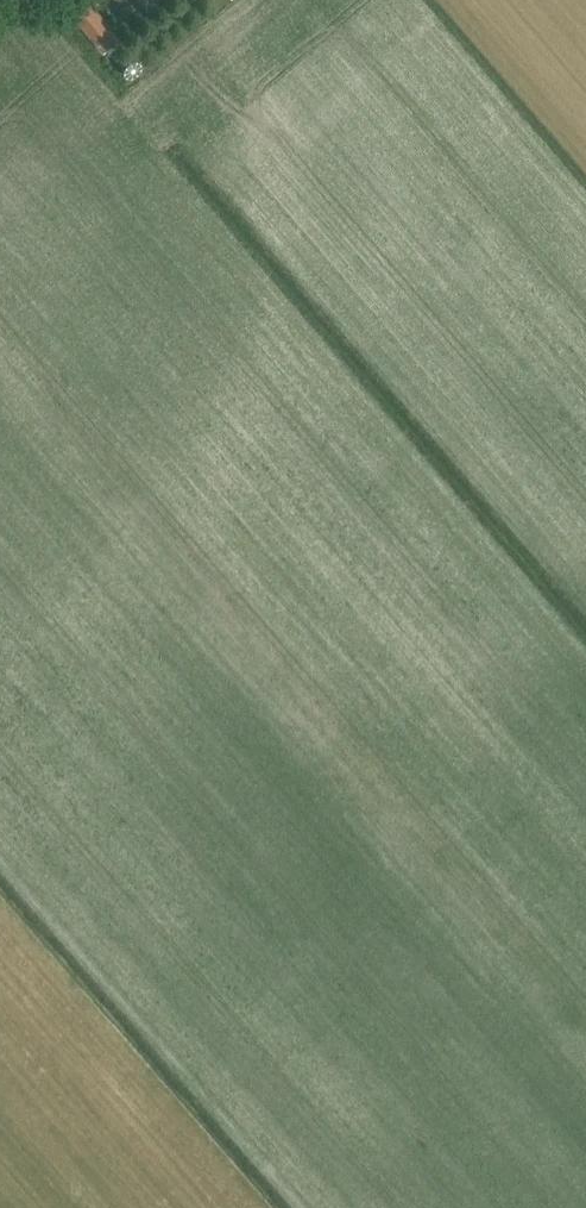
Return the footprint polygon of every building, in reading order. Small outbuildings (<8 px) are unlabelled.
[(90,6),(76,18),(80,24),(94,40),(109,28),(95,11),(90,6)]
